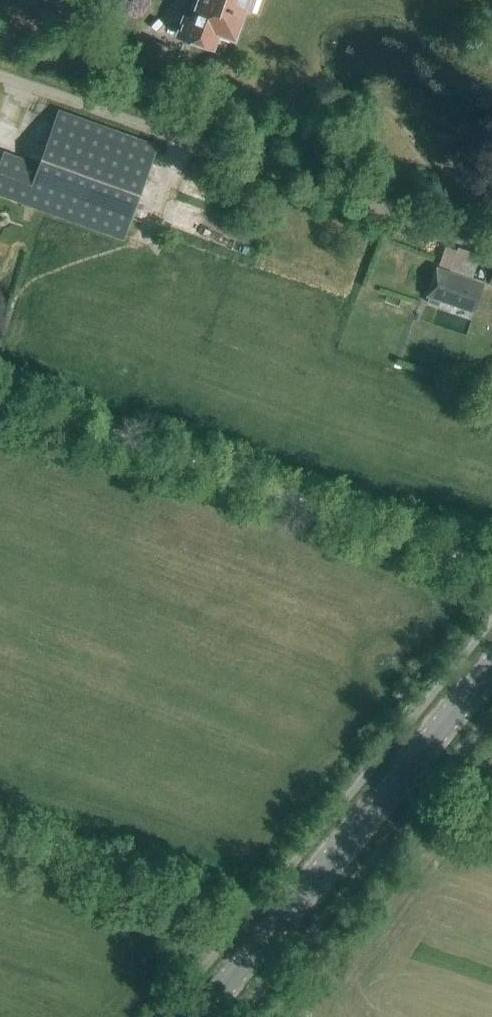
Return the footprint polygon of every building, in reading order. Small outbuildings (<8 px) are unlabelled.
[(195,20),(186,17),(180,35),(211,46),(215,36),(229,41),(231,34),(233,35),(242,9),(251,12),(255,0),(202,0),(195,20)] [(151,45),(140,41),(132,63),(164,74),(173,49),(152,42),(151,45)] [(158,145),(59,109),(39,164),(4,151),(0,161),(0,196),(124,241),(158,145)] [(474,313),(484,283),(436,267),(426,297),(474,313)]
